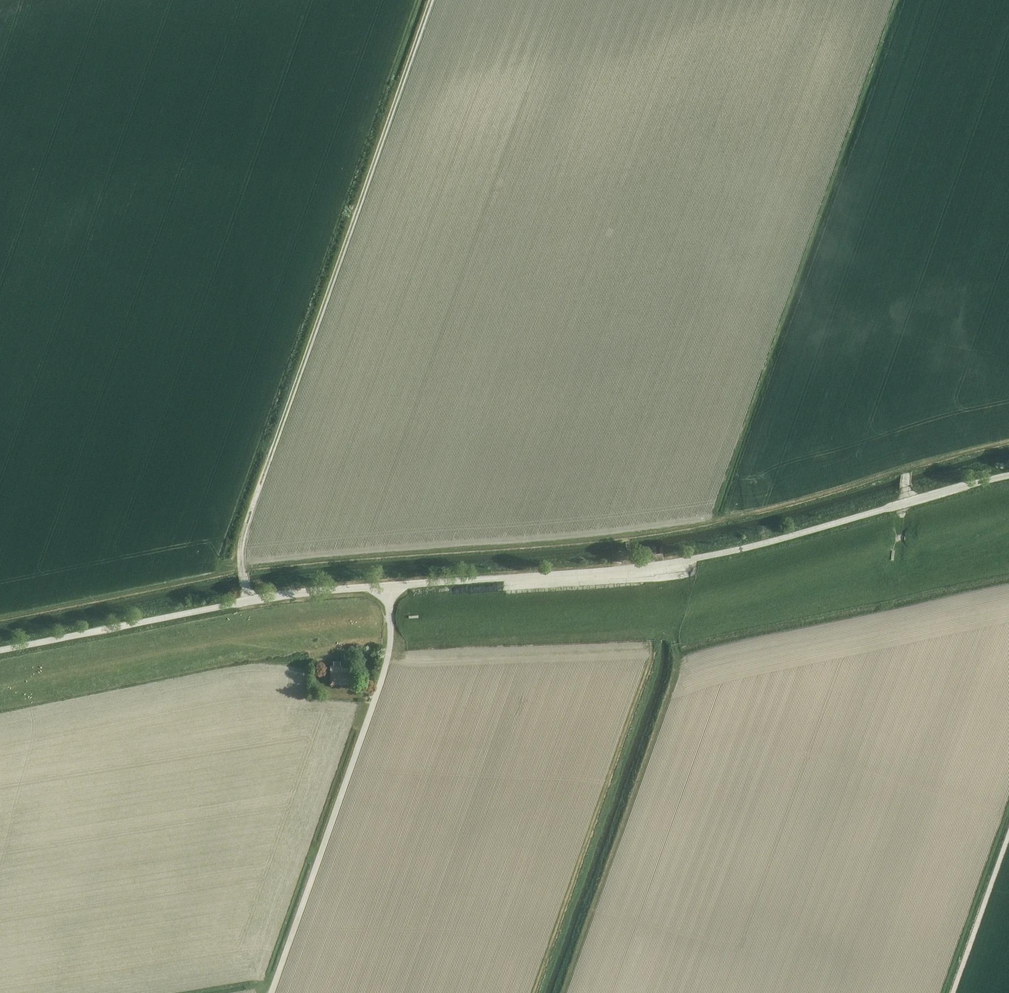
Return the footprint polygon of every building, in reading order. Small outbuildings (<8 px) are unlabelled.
[(348,672),(348,666),(340,666),(340,661),(333,661),(333,666),(330,666),(331,685),(349,684),(349,672),(348,672)]
